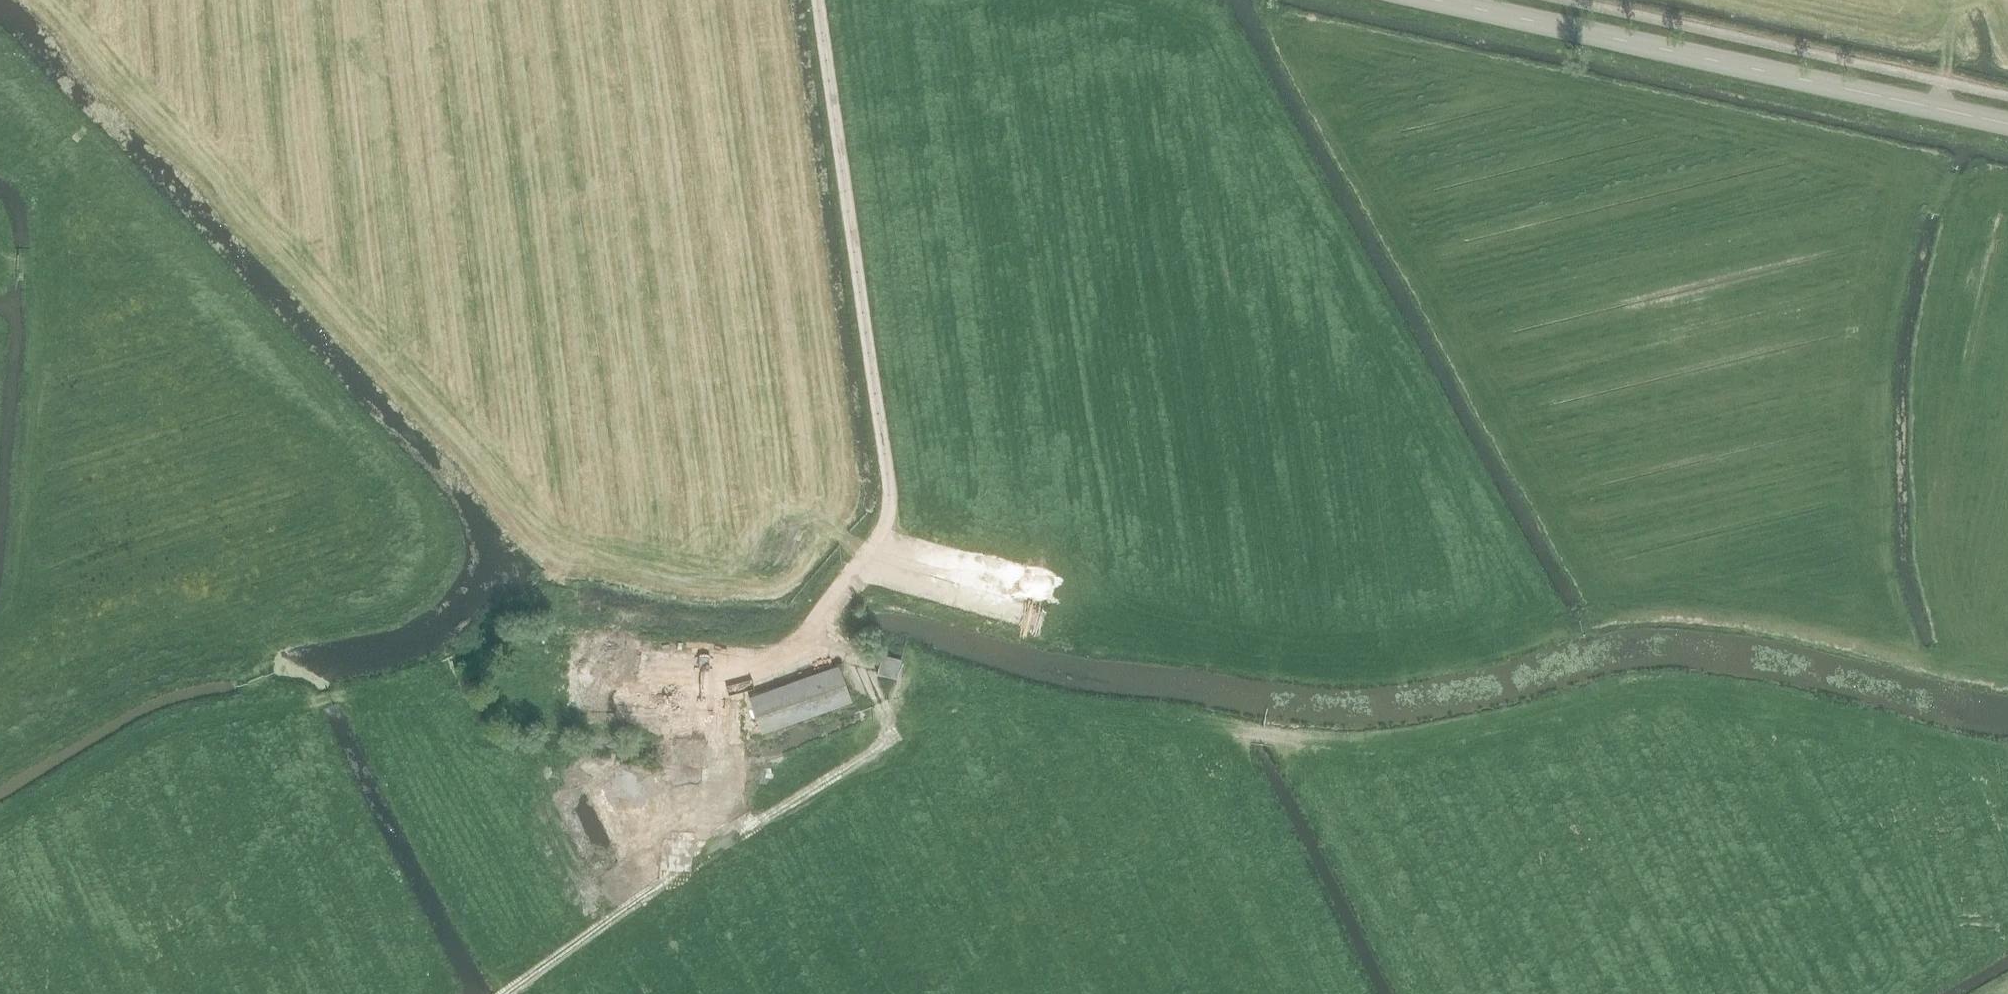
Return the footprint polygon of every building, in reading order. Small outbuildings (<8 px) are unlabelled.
[(728,745),(730,716),(707,714),(710,674),(706,673),(707,655),(576,645),(571,704),(601,706),(601,712),(672,718),(666,785),(700,788),(704,743),(728,745)] [(896,680),(902,660),(882,654),(876,674),(896,680)] [(761,733),(851,701),(838,665),(749,696),(761,733)]
